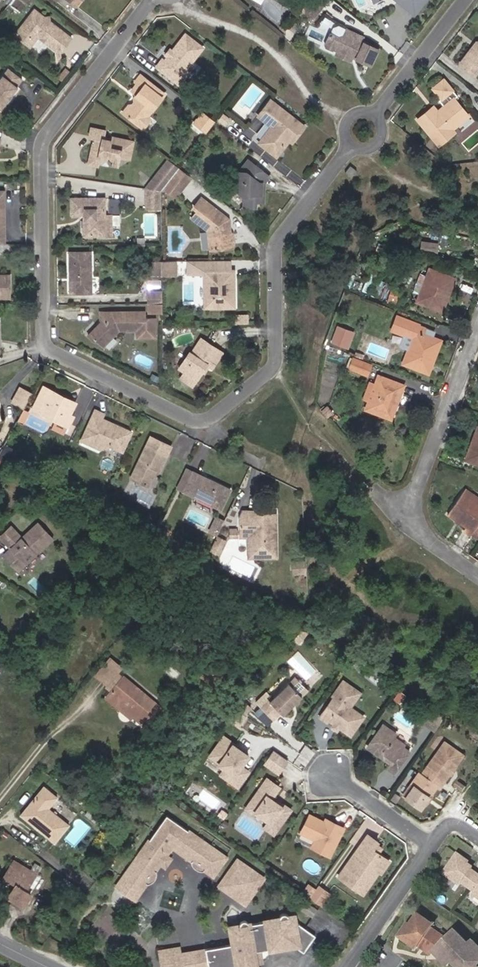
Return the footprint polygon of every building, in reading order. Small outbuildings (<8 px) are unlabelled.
[(69,2),(77,8),(83,1),(82,0),(70,0),(69,2)] [(329,0),(311,0),(304,9),(315,18),(329,0)] [(407,9),(414,0),(396,0),(407,9)] [(415,15),(426,0),(414,0),(407,9),(415,15)] [(54,40),(49,46),(58,54),(60,55),(67,46),(56,38),(61,32),(50,24),(45,19),(35,12),(16,36),(30,48),(38,38),(49,37),(54,40)] [(290,28),(285,24),(281,30),(285,33),(290,28)] [(378,49),(361,41),(363,37),(340,25),(334,28),(326,45),(328,47),(332,50),(335,50),(338,51),(340,56),(348,60),(352,59),(355,53),(357,54),(357,59),(370,66),(378,49)] [(61,32),(56,38),(67,46),(71,40),(61,32)] [(173,57),(170,58),(169,57),(165,63),(163,61),(157,68),(179,85),(188,73),(186,71),(203,49),(186,36),(172,53),(175,55),(173,57)] [(49,37),(38,38),(49,46),(54,40),(49,37)] [(477,73),(477,45),(475,49),(474,48),(462,64),(476,75),(477,73)] [(6,101),(11,95),(13,97),(18,89),(17,89),(23,82),(8,71),(0,81),(0,110),(2,111),(8,103),(6,101)] [(141,126),(148,117),(166,95),(141,76),(136,83),(138,85),(133,92),(139,96),(141,98),(138,102),(137,102),(133,107),(127,114),(127,115),(141,126)] [(437,143),(452,130),(451,128),(460,121),(460,122),(468,116),(454,99),(457,96),(444,80),(440,83),(439,82),(435,86),(436,87),(433,89),(441,99),(439,101),(443,107),(438,112),(435,114),(431,109),(418,120),(426,130),(425,131),(429,135),(430,134),(437,143)] [(267,119),(265,122),(271,127),(258,143),(273,155),(279,154),(285,146),(283,144),(287,139),(289,141),(292,143),(304,127),(270,100),(260,114),(267,119)] [(198,128),(207,134),(215,123),(207,116),(198,128)] [(148,117),(141,126),(145,129),(152,120),(148,117)] [(91,160),(100,161),(100,158),(108,160),(110,165),(113,164),(118,165),(120,157),(130,159),(133,142),(111,138),(111,141),(104,140),(106,132),(92,129),(91,138),(96,139),(95,145),(94,145),(91,160)] [(452,130),(437,143),(439,145),(454,133),(452,130)] [(263,184),(265,184),(270,178),(249,161),(240,173),(239,193),(245,198),(245,208),(256,208),(257,203),(264,203),(265,192),(262,189),(263,184)] [(167,185),(179,169),(170,162),(154,183),(163,190),(167,185)] [(358,171),(352,166),(346,173),(353,178),(358,171)] [(192,179),(179,169),(167,185),(179,194),(192,179)] [(162,192),(163,190),(154,183),(149,190),(162,192)] [(162,209),(162,192),(149,190),(146,190),(147,209),(162,209)] [(108,210),(119,211),(121,198),(109,197),(108,210)] [(233,246),(231,234),(230,230),(228,230),(228,225),(230,225),(229,219),(202,198),(195,208),(199,211),(193,219),(209,232),(212,251),(233,248),(233,246)] [(106,237),(105,217),(105,199),(72,200),(72,217),(85,216),(85,237),(106,237)] [(438,245),(424,243),(423,251),(437,253),(438,245)] [(71,294),(93,294),(92,253),(71,254),(71,277),(73,277),(73,284),(71,284),(71,294)] [(177,261),(163,261),(163,275),(177,275),(177,261)] [(431,279),(425,295),(420,294),(418,302),(443,311),(455,279),(430,269),(427,278),(431,279)] [(232,290),(234,290),(234,270),(204,271),(204,295),(208,299),(208,307),(234,307),(234,297),(232,297),(232,290)] [(9,298),(9,276),(0,276),(0,298),(9,298)] [(420,294),(425,295),(431,279),(427,278),(420,294)] [(399,294),(391,291),(389,298),(397,301),(399,294)] [(163,304),(163,293),(149,293),(149,304),(163,304)] [(390,305),(369,298),(366,305),(387,313),(390,305)] [(163,304),(149,304),(149,314),(163,314),(163,304)] [(104,327),(99,328),(90,338),(97,344),(102,341),(107,346),(120,332),(138,331),(139,339),(157,338),(157,319),(146,320),(146,312),(139,313),(101,314),(101,321),(103,323),(104,327)] [(411,358),(406,356),(403,365),(429,374),(442,340),(431,336),(433,329),(396,315),(390,331),(405,337),(417,341),(411,358)] [(338,329),(333,343),(347,348),(352,334),(338,329)] [(417,341),(405,337),(399,353),(406,356),(411,358),(417,341)] [(185,374),(197,382),(208,366),(213,369),(223,354),(202,340),(192,355),(191,354),(180,370),(185,374)] [(367,376),(372,364),(353,357),(349,370),(367,376)] [(185,374),(182,379),(193,387),(197,382),(185,374)] [(369,402),(365,410),(391,420),(405,385),(379,375),(375,385),(369,383),(363,399),(369,402)] [(14,403),(24,409),(32,394),(22,388),(14,403)] [(58,399),(60,395),(44,388),(34,410),(57,421),(69,427),(74,417),(71,415),(74,407),(58,399)] [(58,399),(74,407),(76,403),(60,395),(58,399)] [(328,406),(322,411),(327,416),(333,411),(328,406)] [(104,414),(96,410),(84,435),(85,435),(81,444),(98,452),(100,449),(105,448),(110,446),(122,452),(132,433),(115,425),(112,426),(109,424),(108,421),(102,419),(104,414)] [(23,411),(18,421),(22,424),(28,413),(23,411)] [(53,429),(65,434),(69,427),(57,421),(53,429)] [(477,426),(466,460),(477,464),(477,426)] [(149,487),(155,474),(154,473),(155,469),(157,470),(160,471),(172,447),(151,437),(132,479),(149,487)] [(7,445),(2,455),(11,460),(16,450),(7,445)] [(188,467),(178,486),(185,490),(195,471),(188,467)] [(200,497),(215,504),(223,508),(232,489),(195,471),(185,490),(200,497)] [(477,523),(477,521),(477,497),(467,489),(449,514),(466,527),(464,530),(469,533),(477,523)] [(68,500),(77,504),(80,497),(71,492),(68,500)] [(215,504),(200,497),(197,504),(211,511),(215,504)] [(259,551),(259,557),(275,557),(275,514),(266,514),(257,514),(257,510),(244,510),(240,518),(240,536),(248,536),(248,545),(253,551),(259,551)] [(217,538),(224,523),(218,520),(210,535),(217,538)] [(13,521),(2,532),(9,539),(10,538),(19,530),(20,529),(13,521)] [(15,544),(5,552),(20,569),(54,538),(39,522),(24,535),(15,544)] [(477,539),(477,537),(477,524),(477,523),(469,533),(477,539)] [(165,541),(169,534),(160,529),(156,537),(165,541)] [(19,530),(10,538),(15,544),(24,535),(19,530)] [(210,553),(219,558),(227,543),(217,538),(210,553)] [(248,557),(259,557),(259,551),(253,551),(248,545),(248,557)] [(305,572),(305,561),(293,562),(293,573),(305,572)] [(291,638),(296,642),(303,633),(298,630),(291,638)] [(109,682),(118,671),(122,667),(110,656),(94,674),(106,685),(109,682)] [(205,671),(214,679),(226,665),(217,657),(205,671)] [(110,692),(135,715),(144,723),(159,707),(118,671),(109,682),(115,687),(111,691),(110,692)] [(205,671),(202,674),(212,682),(214,679),(205,671)] [(265,699),(257,707),(269,720),(278,713),(280,715),(305,691),(292,677),(267,702),(265,699)] [(333,697),(319,717),(327,723),(329,720),(349,734),(361,717),(349,708),(355,701),(344,693),(349,686),(342,681),(331,695),(333,697)] [(109,682),(106,685),(105,686),(111,691),(115,687),(109,682)] [(344,693),(355,701),(360,694),(349,686),(344,693)] [(131,720),(135,715),(110,692),(105,697),(131,720)] [(227,718),(236,724),(242,715),(233,709),(227,718)] [(440,718),(427,709),(419,721),(432,731),(440,718)] [(383,758),(390,762),(389,764),(385,769),(392,774),(408,752),(401,747),(403,745),(392,737),(394,734),(381,724),(369,742),(382,751),(383,758)] [(231,775),(227,782),(235,787),(246,772),(238,766),(245,755),(234,748),(233,750),(229,747),(231,744),(221,736),(207,756),(217,763),(216,764),(223,769),(231,775)] [(389,764),(390,762),(383,758),(382,751),(369,742),(365,747),(389,764)] [(443,742),(438,750),(443,754),(448,746),(443,742)] [(451,767),(453,767),(461,755),(448,746),(443,754),(438,750),(420,775),(436,787),(438,789),(449,773),(448,771),(451,767)] [(270,750),(261,763),(276,772),(285,759),(270,750)] [(223,769),(218,775),(227,782),(231,775),(223,769)] [(436,787),(420,775),(418,774),(403,796),(421,809),(425,803),(425,800),(427,797),(429,797),(436,787)] [(279,808),(273,803),(269,800),(276,789),(271,786),(273,783),(265,778),(249,801),(256,806),(252,811),(266,820),(261,827),(271,834),(288,810),(281,805),(279,808)] [(455,784),(457,786),(462,790),(466,785),(458,780),(455,784)] [(54,842),(69,824),(48,807),(57,797),(44,786),(21,814),(54,842)] [(243,808),(250,814),(252,811),(256,806),(249,801),(243,808)] [(134,890),(138,892),(145,883),(146,884),(149,883),(151,881),(153,878),(154,871),(153,870),(158,863),(164,855),(166,851),(161,848),(165,843),(167,845),(169,843),(174,846),(172,849),(189,860),(189,865),(191,867),(195,869),(201,870),(202,869),(211,875),(224,856),(164,816),(114,886),(129,897),(132,893),(134,890)] [(328,822),(327,825),(321,823),(306,816),(297,836),(310,842),(315,844),(313,848),(328,855),(340,828),(328,822)] [(365,872),(376,870),(379,872),(387,861),(371,849),(377,841),(366,833),(337,875),(355,887),(365,872)] [(165,843),(161,848),(166,851),(170,847),(172,849),(174,846),(169,843),(167,845),(165,843)] [(164,855),(158,863),(163,866),(168,858),(164,855)] [(465,862),(466,860),(459,855),(445,875),(463,888),(465,885),(472,890),(477,881),(477,874),(474,871),(476,869),(471,866),(465,862)] [(7,897),(22,906),(30,894),(25,890),(40,866),(35,863),(30,870),(14,860),(4,878),(15,885),(7,897)] [(236,865),(233,863),(219,881),(224,885),(221,889),(237,900),(240,896),(245,900),(258,882),(253,878),(255,875),(238,862),(236,865)] [(365,872),(355,887),(361,892),(376,870),(365,872)] [(314,890),(307,885),(301,893),(308,898),(314,890)] [(327,894),(317,886),(314,890),(308,898),(319,906),(327,894)] [(132,893),(129,897),(133,899),(138,892),(134,890),(132,893)] [(417,912),(402,933),(408,937),(405,941),(414,947),(418,942),(429,954),(432,951),(434,954),(438,950),(449,962),(450,961),(454,957),(460,963),(456,966),(473,966),(477,962),(477,947),(471,940),(467,943),(453,929),(445,937),(430,926),(432,923),(417,912)] [(253,963),(251,957),(251,953),(250,950),(289,943),(300,951),(312,935),(291,920),(285,921),(284,914),(281,913),(279,913),(277,914),(276,916),(277,918),(246,923),(244,921),(242,920),(239,920),(237,922),(236,925),(228,926),(230,935),(239,934),(240,940),(240,942),(231,943),(203,948),(206,966),(253,966),(253,963)] [(408,937),(402,933),(399,937),(405,941),(408,937)] [(230,935),(231,943),(240,942),(240,940),(239,934),(230,935)] [(178,952),(177,947),(157,950),(160,966),(180,966),(178,952)] [(203,948),(178,952),(180,966),(206,966),(203,948)] [(438,950),(434,954),(445,965),(449,962),(438,950)] [(251,957),(253,963),(259,962),(257,952),(251,953),(251,957)] [(454,957),(450,961),(456,966),(460,963),(454,957)]
